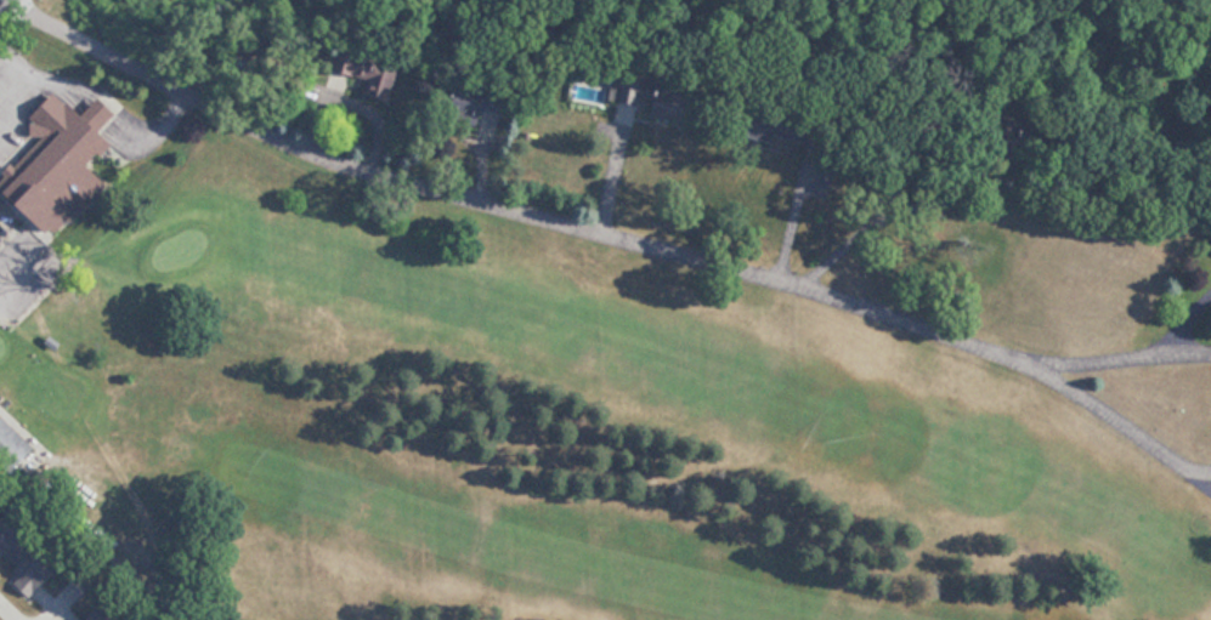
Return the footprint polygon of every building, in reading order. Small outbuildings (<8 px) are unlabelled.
[(372,79),(368,93),(395,100),(404,66),(348,51),(343,71),(372,79)] [(608,104),(690,117),(695,91),(613,78),(608,104)] [(509,94),(465,85),(461,106),(505,114),(509,94)] [(58,90),(30,118),(36,124),(31,129),(40,138),(0,179),(0,182),(56,236),(110,181),(92,163),(116,140),(103,127),(118,112),(101,96),(83,114),(58,90)] [(804,143),(808,116),(762,109),(758,136),(804,143)] [(7,515),(0,522),(0,549),(2,548),(16,563),(35,546),(7,515)] [(16,581),(29,597),(61,572),(44,551),(18,571),(22,576),(16,581)] [(99,607),(87,619),(113,619),(99,607)]
